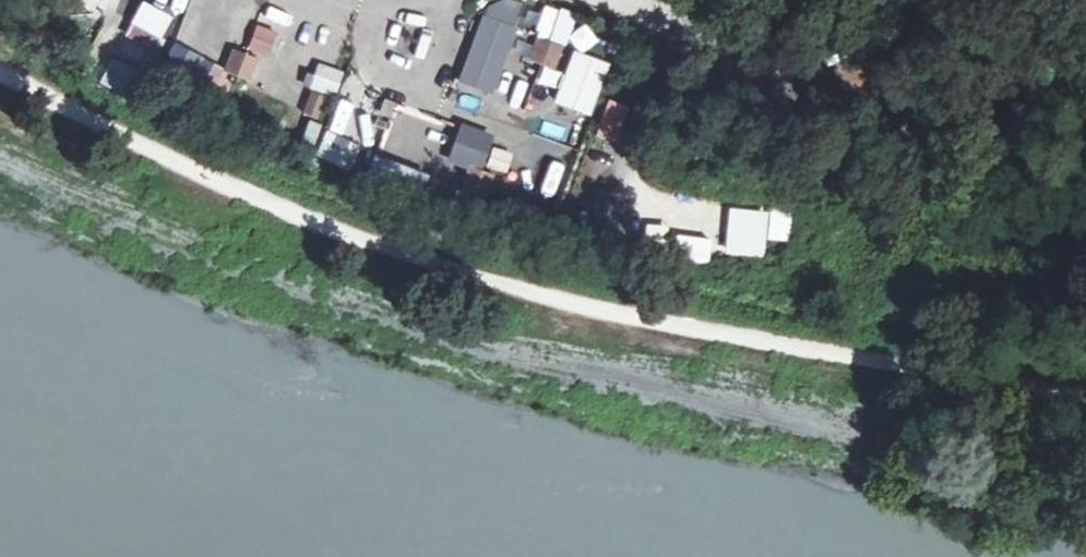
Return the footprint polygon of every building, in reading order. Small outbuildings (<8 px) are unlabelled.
[(516,26),(521,9),(503,4),(498,21),(516,26)] [(482,15),(456,83),(495,97),(520,29),(482,15)] [(277,33),(255,25),(246,50),(269,57),(277,33)] [(561,46),(539,38),(531,60),(553,68),(561,46)] [(234,49),(226,71),(248,79),(256,57),(234,49)] [(556,107),(595,115),(606,61),(567,53),(556,107)] [(316,118),(325,96),(314,92),(305,114),(316,118)] [(551,136),(573,144),(578,133),(555,124),(551,136)] [(471,166),(462,189),(484,198),(493,174),(471,166)] [(763,222),(738,220),(734,258),(759,260),(763,222)] [(674,252),(707,256),(709,240),(676,236),(674,252)]
